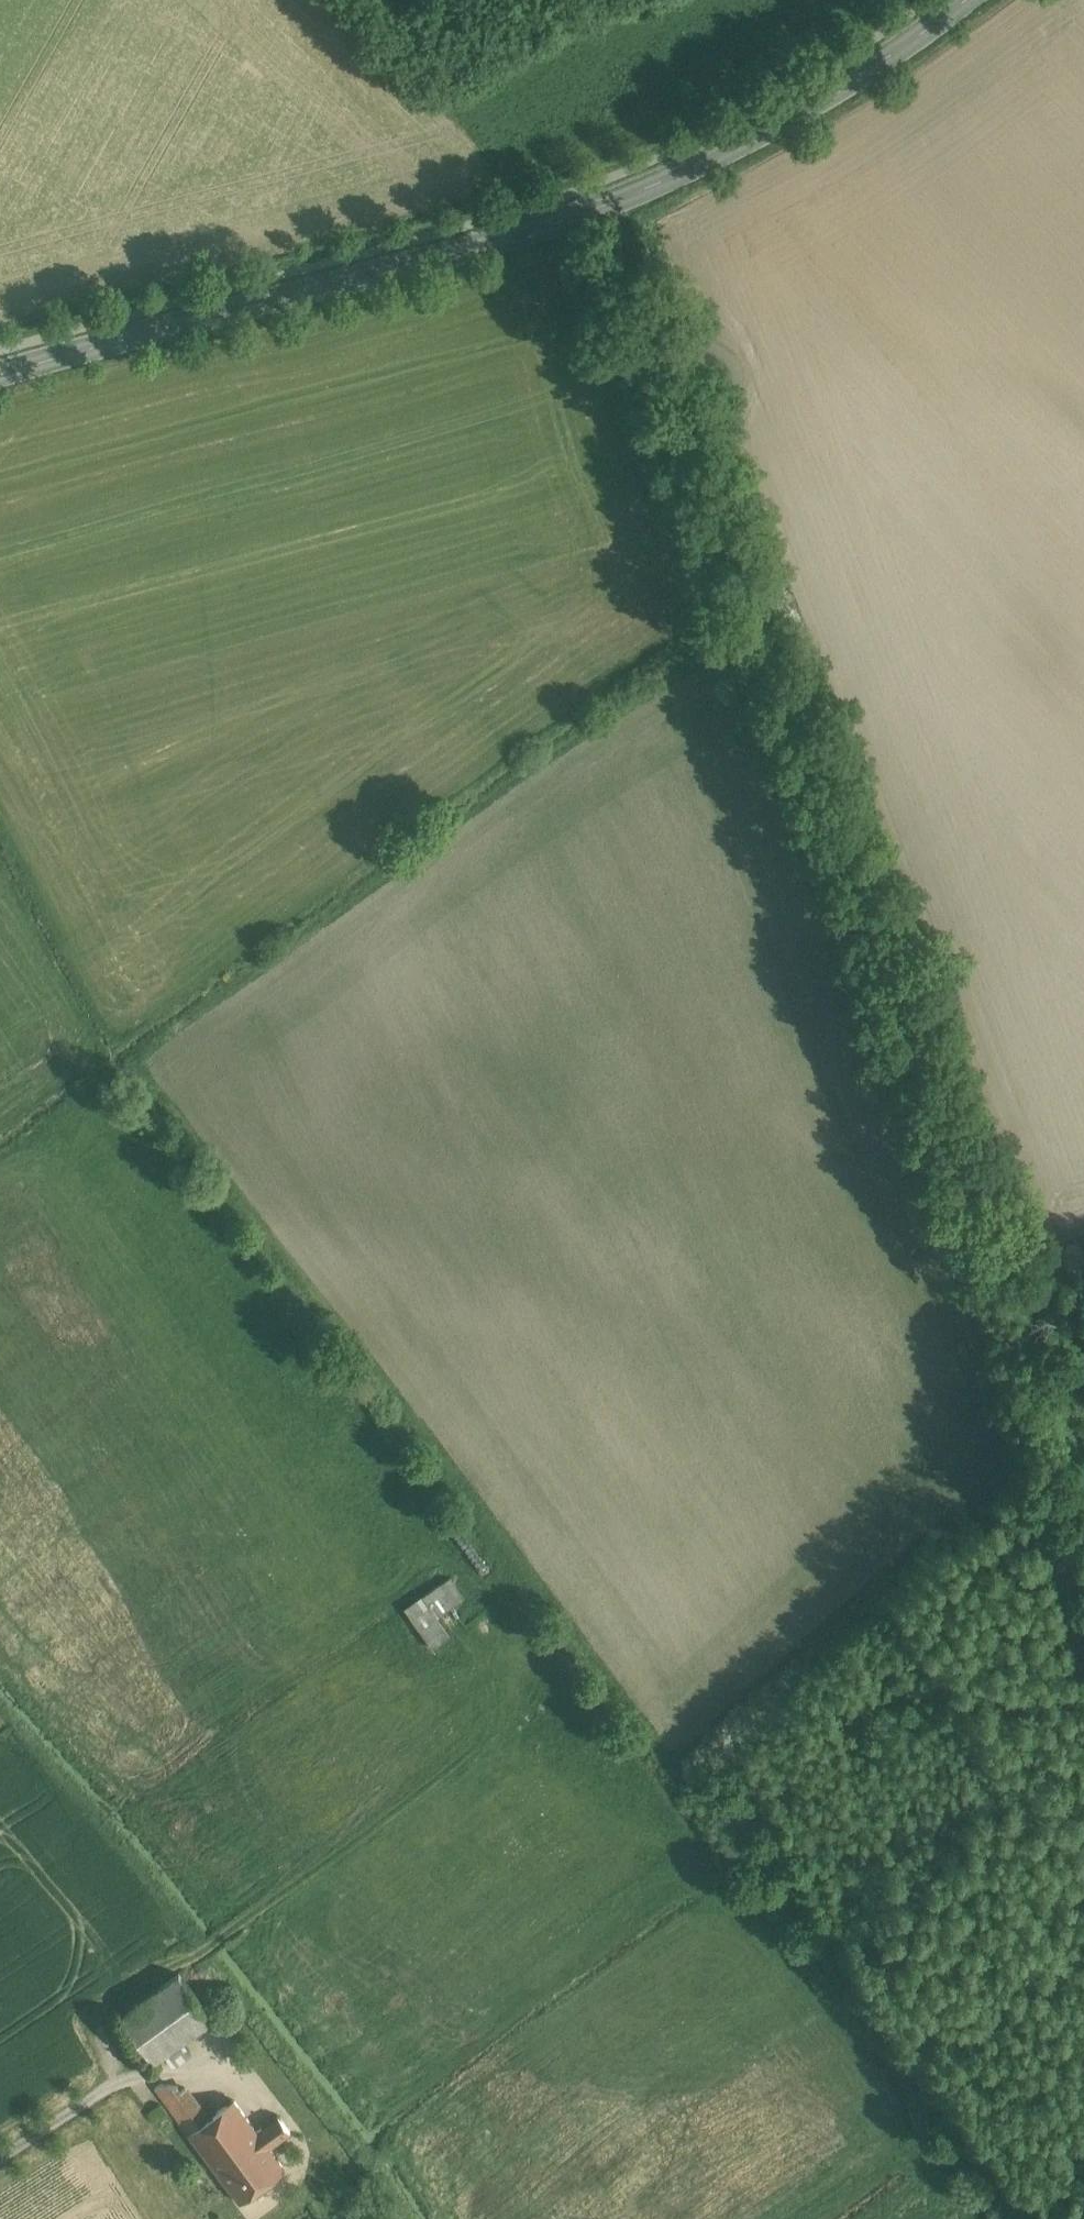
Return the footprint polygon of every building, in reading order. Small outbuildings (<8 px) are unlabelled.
[(450,1578),(406,1609),(420,1629),(438,1616),(464,1597),(450,1578)] [(438,1616),(420,1629),(433,1647),(450,1634),(438,1616)] [(179,1976),(120,2020),(153,2064),(164,2056),(182,2042),(211,2021),(210,2019),(181,1980),(179,1976)] [(182,2042),(164,2056),(172,2067),(176,2067),(191,2056),(182,2042)] [(208,2120),(185,2089),(181,2092),(177,2088),(160,2086),(155,2089),(189,2134),(208,2120)] [(208,2120),(189,2134),(212,2166),(225,2156),(231,2165),(263,2141),(257,2132),(233,2101),(208,2120)] [(263,2141),(269,2148),(290,2132),(278,2116),(257,2132),(263,2141)] [(269,2148),(263,2141),(231,2165),(225,2156),(212,2166),(240,2202),(284,2169),(269,2148)]
